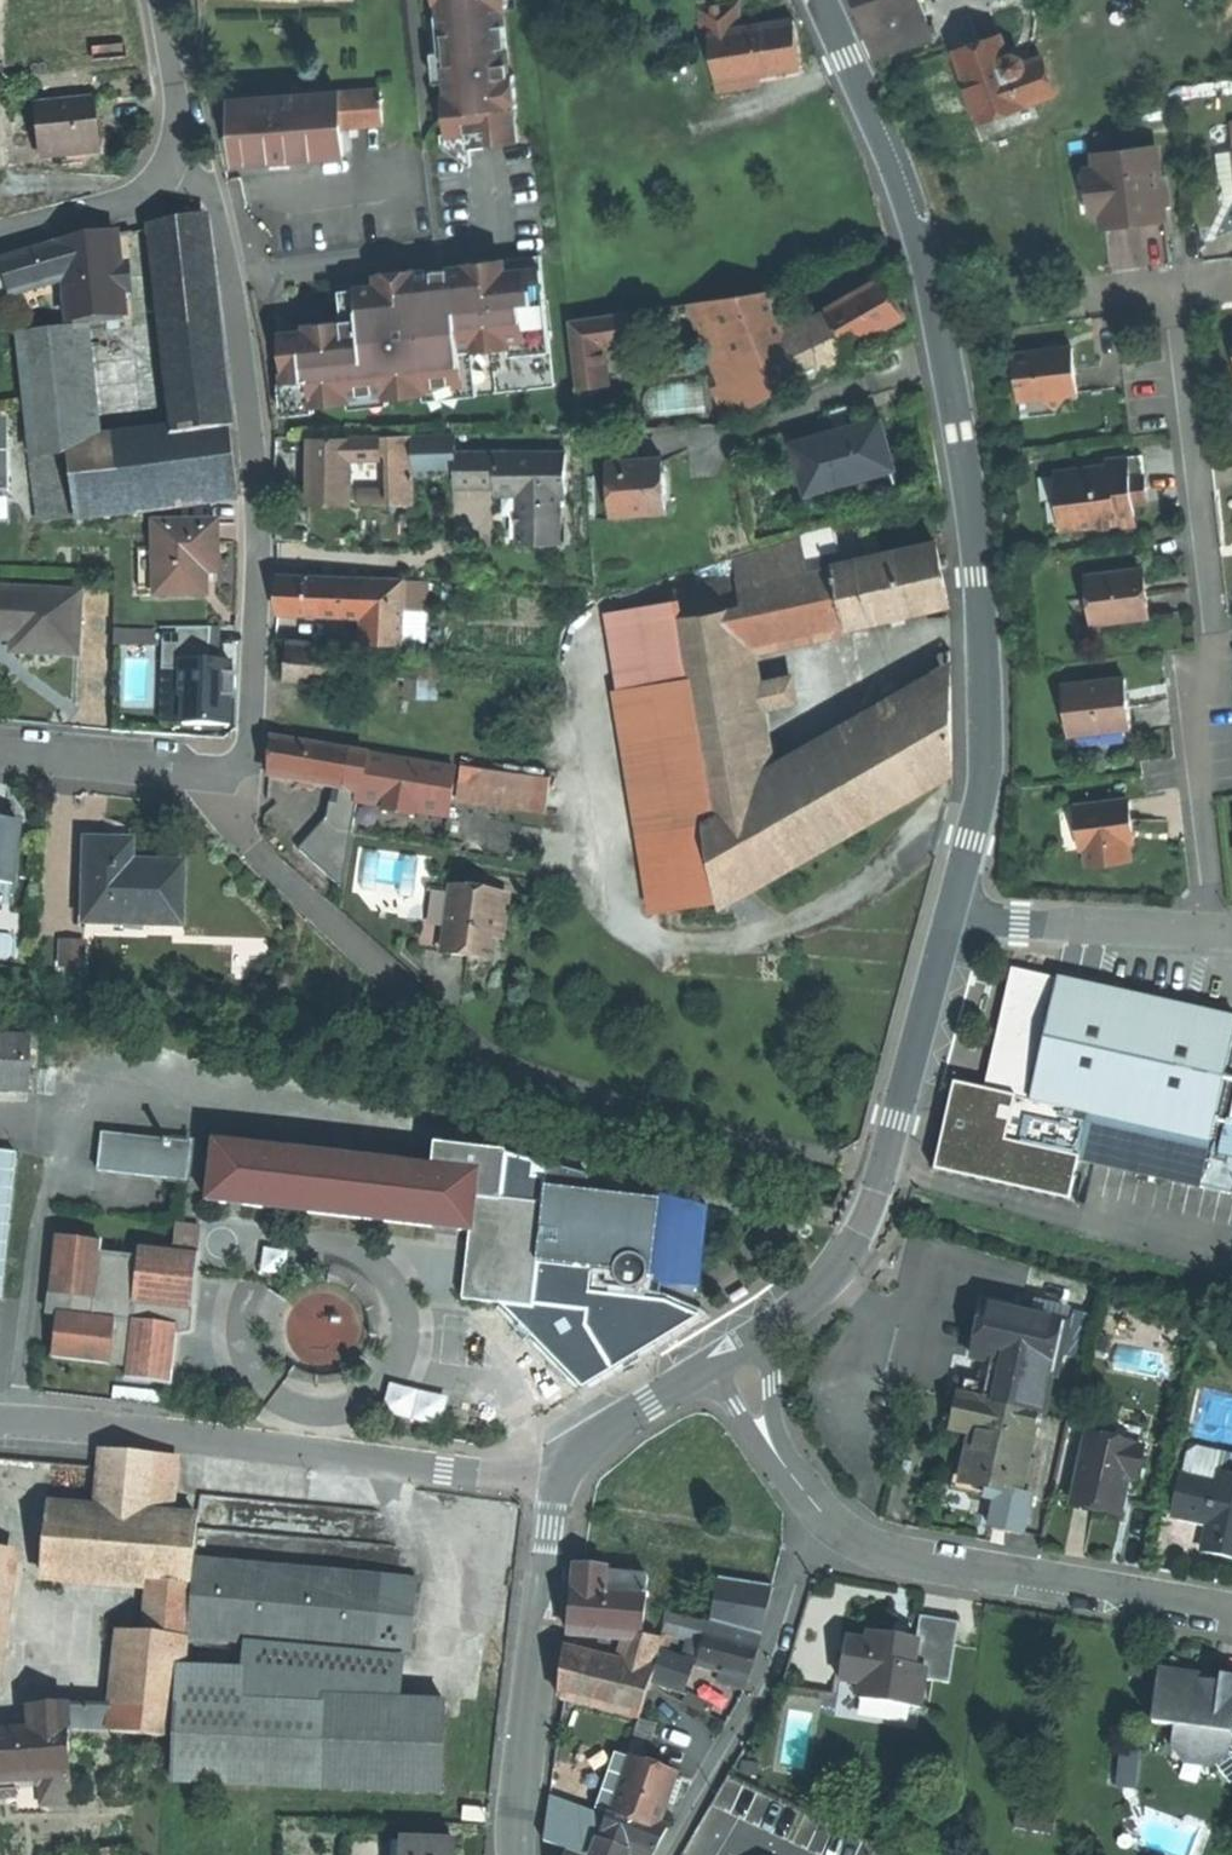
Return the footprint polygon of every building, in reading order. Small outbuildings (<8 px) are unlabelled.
[(433,5),(438,4),(440,18),(434,18),(439,55),(444,54),(446,78),(449,99),(443,100),(449,152),(517,145),(513,114),(517,113),(513,76),(509,77),(502,14),(506,13),(505,0),(433,0),(433,5)] [(919,0),(853,0),(859,19),(869,46),(889,39),(928,26),(919,0)] [(702,36),(709,35),(740,31),(736,4),(698,10),(702,36)] [(709,35),(716,81),(801,68),(798,47),(794,23),(740,31),(709,35)] [(928,26),(889,39),(893,50),(931,36),(928,26)] [(872,57),(893,50),(889,39),(869,46),(872,57)] [(1001,39),(958,54),(981,119),(1029,102),(1049,96),(1037,61),(1025,65),(1023,58),(1013,54),(1007,57),(1001,39)] [(380,94),(231,104),(233,133),(236,165),(343,157),(341,128),(383,125),(380,94)] [(1035,119),(1029,102),(981,119),(987,136),(1035,119)] [(38,109),(44,161),(99,155),(96,129),(93,103),(38,109)] [(1134,224),(1165,220),(1157,151),(1096,158),(1098,171),(1092,172),(1097,214),(1103,213),(1104,227),(1134,224)] [(1097,214),(1092,172),(1084,173),(1089,215),(1097,214)] [(204,221),(161,227),(188,433),(231,428),(204,221)] [(10,298),(63,282),(69,323),(125,316),(121,289),(129,288),(127,273),(120,273),(116,235),(85,241),(59,245),(44,250),(0,265),(0,285),(6,283),(10,298)] [(307,335),(280,338),(283,370),(287,405),(312,402),(313,410),(424,397),(424,390),(465,386),(461,356),(510,350),(510,343),(549,339),(541,271),(504,275),(502,262),(465,266),(466,270),(415,276),(410,276),(411,286),(378,289),(355,292),(358,322),(307,327),(307,335)] [(377,276),(378,289),(411,286),(410,276),(415,276),(414,272),(377,276)] [(847,349),(902,317),(893,300),(883,281),(828,312),(833,321),(847,349)] [(751,409),(804,379),(789,342),(769,294),(691,306),(709,347),(723,341),(739,379),(751,409)] [(629,315),(569,323),(577,389),(607,385),(602,348),(633,344),(629,315)] [(850,356),(847,349),(833,321),(789,342),(804,379),(850,356)] [(18,336),(30,426),(79,420),(67,330),(18,336)] [(1068,396),(1077,395),(1074,369),(1072,349),(1014,356),(1019,402),(1040,399),(1057,412),(1068,396)] [(728,416),(751,409),(739,379),(717,388),(728,416)] [(1040,399),(1019,402),(1022,419),(1057,415),(1057,412),(1040,399)] [(829,415),(835,433),(852,428),(847,410),(829,415)] [(42,525),(75,520),(66,449),(82,447),(79,420),(30,426),(42,525)] [(794,445),(808,493),(893,469),(886,447),(879,421),(852,428),(835,433),(794,445)] [(231,428),(188,433),(82,447),(66,449),(75,520),(240,499),(231,428)] [(428,436),(429,471),(457,470),(457,452),(457,435),(437,436),(428,436)] [(357,493),(358,508),(385,508),(414,507),(413,478),(412,436),(380,437),(380,440),(380,448),(390,448),(390,460),(391,493),(357,493)] [(412,436),(413,478),(429,478),(429,471),(428,436),(425,436),(412,436)] [(380,448),(380,440),(349,441),(349,461),(381,460),(380,448)] [(349,461),(349,441),(310,441),(310,461),(349,461)] [(390,448),(380,448),(381,460),(390,460),(390,448)] [(497,488),(519,488),(519,495),(525,495),(526,544),(560,544),(559,494),(566,494),(566,454),(498,454),(498,452),(457,452),(457,470),(457,488),(478,488),(497,488)] [(1143,457),(1128,459),(1131,478),(1145,476),(1143,457)] [(1147,492),(1146,484),(1145,476),(1131,478),(1128,459),(1107,461),(1108,469),(1059,475),(1062,500),(1065,500),(1066,506),(1085,516),(1090,515),(1092,530),(1122,526),(1122,524),(1126,523),(1127,529),(1138,528),(1137,518),(1138,517),(1136,506),(1136,503),(1129,504),(1127,494),(1147,492)] [(349,461),(310,461),(311,481),(311,505),(350,504),(349,461)] [(609,465),(612,515),(666,511),(664,487),(663,462),(609,465)] [(1127,494),(1129,504),(1136,503),(1136,506),(1148,505),(1147,492),(1127,494)] [(497,495),(498,544),(520,544),(519,495),(497,495)] [(156,524),(156,548),(156,596),(207,596),(207,573),(207,564),(217,564),(217,547),(217,523),(156,524)] [(814,537),(822,572),(833,569),(843,567),(835,531),(814,537)] [(741,587),(810,574),(802,536),(735,557),(739,577),(741,587)] [(833,569),(846,626),(846,628),(948,605),(942,580),(935,547),(843,567),(833,569)] [(139,548),(140,596),(156,596),(156,548),(139,548)] [(217,573),(217,564),(207,564),(207,573),(217,573)] [(810,574),(741,587),(737,588),(741,608),(749,646),(846,626),(833,569),(822,572),(810,574)] [(1087,577),(1093,626),(1149,618),(1148,605),(1146,592),(1141,593),(1138,571),(1087,577)] [(669,608),(671,620),(741,608),(737,588),(741,587),(739,577),(666,593),(669,608)] [(277,614),(333,616),(334,580),(279,578),(278,595),(277,614)] [(333,616),(361,617),(362,581),(334,580),(333,616)] [(359,644),(398,644),(398,610),(398,607),(404,582),(362,581),(361,617),(359,644)] [(404,582),(398,607),(426,608),(426,584),(404,582)] [(28,641),(28,633),(54,634),(53,653),(78,654),(81,593),(0,590),(0,639),(28,641)] [(671,620),(669,608),(615,615),(653,915),(719,902),(706,826),(698,783),(671,620)] [(749,646),(741,608),(671,620),(698,783),(770,769),(760,710),(756,685),(749,646)] [(232,664),(220,664),(209,664),(210,631),(164,630),(163,671),(182,672),(181,698),(184,699),(184,727),(199,727),(231,727),(231,700),(237,700),(237,676),(231,676),(232,664)] [(221,631),(210,631),(209,664),(220,664),(221,631)] [(288,644),(285,680),(331,684),(334,648),(288,644)] [(127,658),(124,700),(158,703),(161,661),(127,658)] [(756,685),(760,710),(789,706),(785,681),(756,685)] [(1064,688),(1069,736),(1131,729),(1129,708),(1126,681),(1064,688)] [(890,721),(927,784),(952,769),(951,686),(890,721)] [(890,721),(773,788),(706,826),(719,902),(719,904),(927,784),(890,721)] [(1131,729),(1069,736),(1071,754),(1133,747),(1131,729)] [(343,790),(349,754),(271,742),(268,762),(266,778),(343,790)] [(359,792),(358,801),(432,812),(439,767),(349,754),(343,790),(359,792)] [(549,779),(455,766),(450,800),(544,813),(549,779)] [(773,788),(770,769),(698,783),(706,826),(773,788)] [(354,830),(428,841),(432,812),(358,801),(354,830)] [(1085,850),(1087,867),(1131,862),(1128,844),(1126,824),(1131,824),(1130,815),(1129,803),(1076,809),(1081,851),(1085,850)] [(11,885),(18,824),(0,822),(0,884),(4,884),(11,885)] [(110,920),(110,926),(153,927),(153,928),(181,929),(183,866),(164,866),(148,865),(148,866),(131,866),(131,860),(113,859),(114,842),(112,842),(112,843),(88,843),(88,841),(86,841),(85,867),(86,867),(85,917),(83,917),(83,925),(85,925),(85,919),(110,920)] [(426,888),(418,952),(443,955),(451,893),(451,891),(426,888)] [(451,893),(443,955),(463,958),(490,961),(498,899),(451,893)] [(59,940),(61,966),(85,965),(83,938),(59,940)] [(986,1075),(1000,1078),(1024,975),(1010,971),(1003,1002),(986,1075)] [(933,1173),(1069,1204),(1078,1163),(1016,1149),(1055,981),(1024,975),(1000,1078),(986,1075),(982,1092),(951,1085),(949,1095),(933,1173)] [(1016,1149),(1078,1163),(1231,1199),(1231,1022),(1055,981),(1016,1149)] [(0,1035),(0,1088),(28,1088),(29,1036),(0,1035)] [(190,1145),(102,1134),(98,1169),(185,1181),(190,1145)] [(433,1168),(215,1142),(208,1201),(471,1232),(464,1298),(531,1306),(534,1282),(537,1261),(538,1249),(543,1205),(500,1200),(505,1152),(436,1144),(433,1168)] [(16,1151),(0,1149),(0,1279),(16,1151)] [(549,1164),(543,1205),(538,1249),(589,1255),(588,1267),(615,1270),(616,1280),(621,1285),(625,1288),(628,1289),(628,1290),(651,1292),(652,1282),(701,1288),(711,1206),(660,1200),(659,1207),(585,1191),(589,1175),(549,1164)] [(174,1251),(198,1254),(201,1229),(177,1226),(174,1251)] [(55,1235),(48,1295),(50,1296),(51,1293),(69,1295),(67,1314),(54,1313),(54,1315),(56,1315),(51,1357),(49,1356),(49,1358),(127,1368),(126,1380),(128,1380),(128,1378),(168,1383),(168,1385),(170,1385),(177,1327),(171,1326),(173,1308),(192,1310),(192,1308),(190,1307),(194,1272),(196,1255),(198,1255),(198,1254),(174,1251),(138,1247),(138,1249),(141,1249),(139,1258),(99,1253),(100,1240),(98,1240),(98,1242),(58,1237),(58,1235),(55,1235)] [(589,1255),(538,1249),(537,1261),(588,1267),(589,1255)] [(46,1314),(54,1315),(54,1313),(67,1314),(69,1295),(51,1293),(50,1296),(48,1295),(46,1314)] [(1035,1301),(1032,1314),(1066,1321),(1069,1309),(1035,1301)] [(961,1428),(971,1430),(978,1399),(1035,1411),(1042,1413),(1050,1374),(1054,1375),(1066,1321),(1032,1314),(984,1303),(972,1357),(981,1359),(977,1380),(963,1377),(953,1426),(961,1428)] [(381,1413),(440,1422),(445,1393),(386,1384),(381,1413)] [(1035,1411),(978,1399),(971,1430),(960,1481),(999,1490),(1017,1494),(1025,1459),(1035,1411)] [(971,1430),(961,1428),(948,1488),(973,1493),(997,1498),(999,1490),(960,1481),(971,1430)] [(1085,1436),(1070,1503),(1092,1508),(1118,1513),(1126,1480),(1134,1482),(1140,1453),(1132,1451),(1133,1446),(1085,1436)] [(97,1508),(152,1513),(157,1456),(157,1454),(102,1449),(101,1466),(97,1508)] [(1185,1478),(1220,1486),(1223,1473),(1227,1455),(1199,1449),(1191,1455),(1185,1478)] [(1231,1475),(1231,1456),(1227,1455),(1223,1473),(1231,1475)] [(152,1513),(177,1516),(183,1458),(157,1456),(152,1513)] [(1017,1494),(999,1490),(997,1498),(991,1527),(1022,1533),(1030,1495),(1026,1494),(1034,1461),(1025,1459),(1017,1494)] [(1223,1473),(1220,1486),(1185,1478),(1182,1477),(1174,1515),(1211,1523),(1204,1553),(1224,1558),(1231,1560),(1231,1475),(1223,1473)] [(97,1508),(47,1504),(41,1570),(151,1580),(192,1584),(194,1558),(198,1518),(177,1516),(152,1513),(97,1508)] [(192,1584),(187,1636),(249,1641),(374,1653),(382,1576),(194,1558),(192,1584)] [(648,1576),(574,1571),(572,1603),(570,1634),(629,1639),(644,1640),(644,1638),(648,1576)] [(382,1576),(374,1653),(398,1656),(399,1654),(412,1655),(419,1579),(382,1576)] [(146,1632),(187,1636),(192,1584),(151,1580),(146,1632)] [(750,1606),(720,1598),(715,1616),(745,1624),(750,1606)] [(948,1683),(958,1621),(919,1616),(915,1640),(898,1637),(868,1633),(867,1642),(847,1639),(840,1681),(861,1684),(859,1700),(920,1709),(921,1696),(924,1680),(948,1683)] [(111,1728),(111,1731),(178,1737),(187,1636),(146,1632),(126,1630),(119,1703),(113,1703),(111,1728)] [(697,1664),(749,1680),(754,1664),(759,1647),(707,1635),(697,1664)] [(249,1641),(187,1636),(178,1737),(173,1781),(319,1788),(322,1708),(244,1702),(249,1641)] [(659,1639),(644,1638),(644,1640),(629,1639),(622,1658),(619,1668),(613,1688),(648,1697),(652,1684),(653,1683),(657,1670),(654,1669),(659,1639)] [(374,1653),(249,1641),(244,1702),(322,1708),(322,1696),(398,1698),(398,1656),(374,1653)] [(564,1676),(613,1688),(619,1668),(613,1666),(614,1663),(567,1652),(564,1676)] [(657,1670),(653,1683),(679,1692),(689,1663),(662,1653),(657,1670)] [(613,1666),(619,1668),(622,1658),(615,1658),(614,1663),(613,1666)] [(1221,1684),(1201,1681),(1160,1675),(1154,1725),(1176,1728),(1174,1746),(1184,1760),(1215,1764),(1229,1755),(1231,1735),(1231,1677),(1222,1675),(1221,1684)] [(613,1688),(564,1676),(561,1701),(640,1722),(648,1697),(613,1688)] [(707,1697),(690,1689),(685,1701),(702,1709),(707,1697)] [(398,1698),(322,1696),(322,1708),(319,1788),(443,1793),(446,1700),(398,1698)] [(66,1702),(30,1705),(31,1728),(0,1730),(0,1781),(40,1779),(41,1803),(72,1801),(67,1725),(66,1702)] [(67,1725),(111,1728),(113,1703),(66,1702),(67,1725)] [(1121,1750),(1116,1786),(1134,1789),(1139,1752),(1121,1750)] [(605,1813),(611,1815),(631,1762),(615,1756),(594,1811),(605,1815),(605,1813)] [(631,1762),(611,1815),(655,1832),(666,1803),(675,1779),(631,1762)] [(599,1823),(550,1804),(548,1823),(546,1841),(569,1850),(583,1854),(587,1854),(599,1823)] [(605,1813),(605,1815),(589,1854),(595,1854),(601,1841),(611,1815),(605,1813)] [(611,1815),(601,1841),(630,1852),(631,1848),(652,1854),(653,1854),(668,1828),(660,1825),(657,1833),(655,1832),(611,1815)] [(394,1840),(393,1854),(456,1854),(457,1843),(394,1840)] [(601,1841),(595,1854),(629,1854),(630,1852),(601,1841)]
